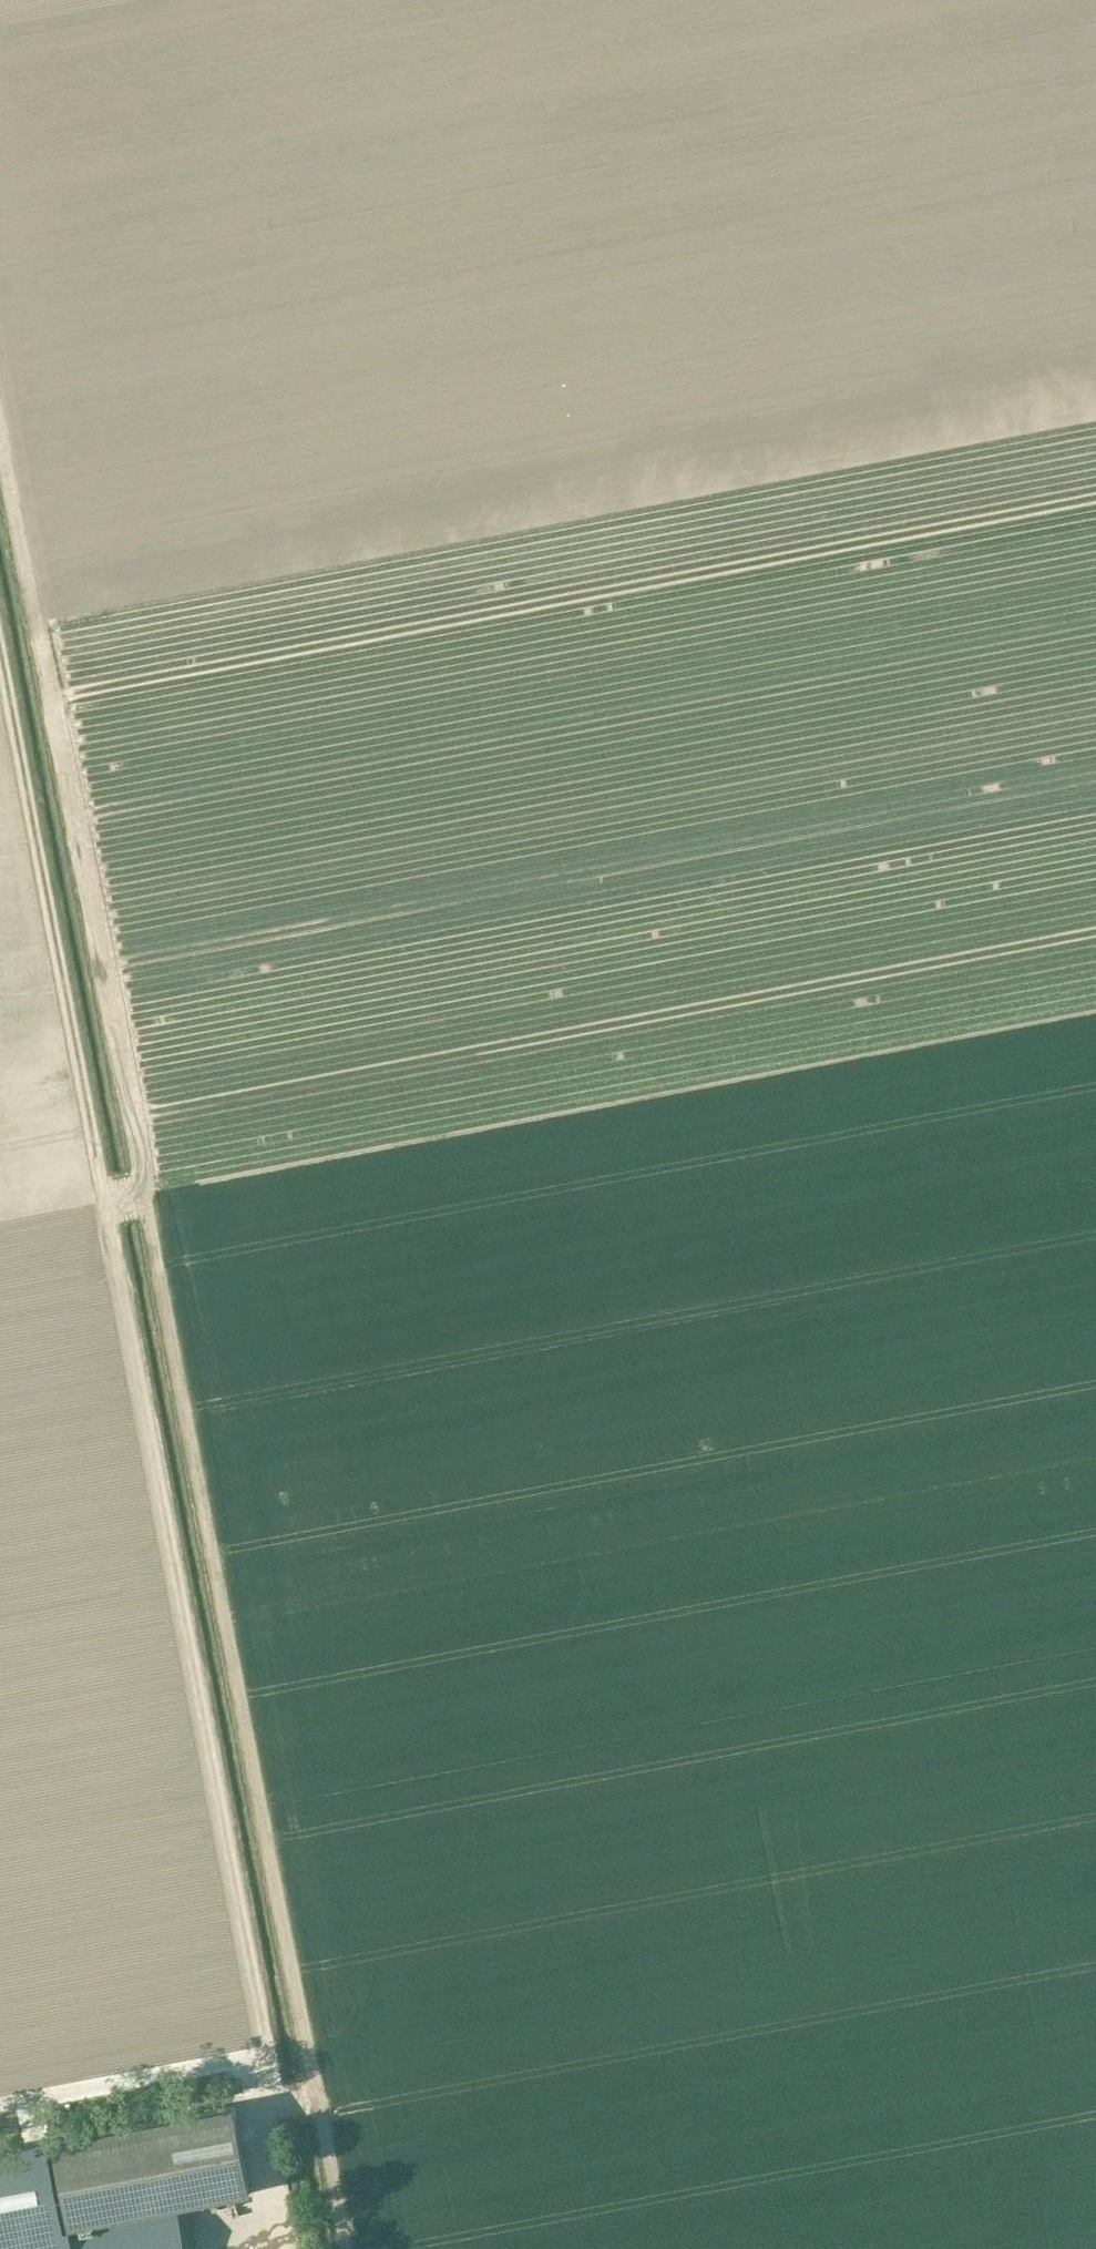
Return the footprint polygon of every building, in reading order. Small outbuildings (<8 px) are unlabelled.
[(176,2211),(176,2210),(180,2209),(180,2207),(249,2194),(233,2108),(58,2141),(69,2200),(63,2202),(52,2141),(0,2151),(0,2248),(184,2248),(176,2211)]
